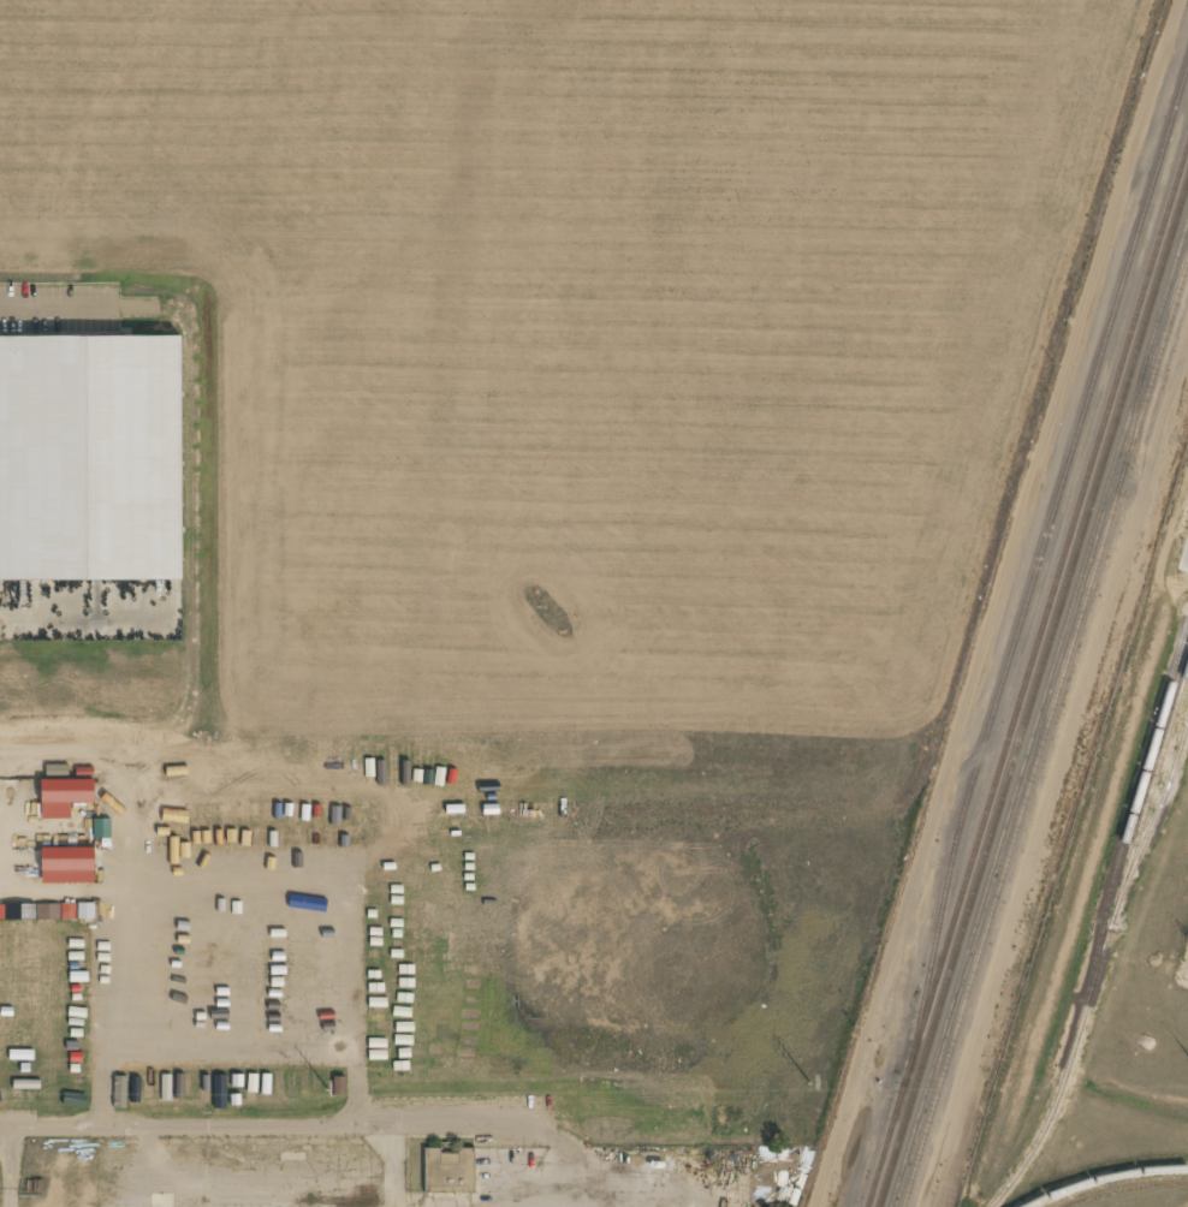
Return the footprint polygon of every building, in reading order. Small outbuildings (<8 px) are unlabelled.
[(0,341),(0,585),(167,585),(167,341),(0,341)] [(41,803),(94,804),(95,780),(42,779),(41,803)] [(78,839),(95,839),(95,819),(77,819),(78,839)] [(95,871),(95,848),(41,848),(42,872),(95,871)] [(61,919),(61,904),(6,905),(6,921),(61,919)] [(62,920),(77,920),(77,904),(62,904),(62,920)] [(94,904),(78,904),(78,919),(95,919),(94,904)] [(425,1193),(474,1193),(474,1150),(425,1150),(425,1193)]
